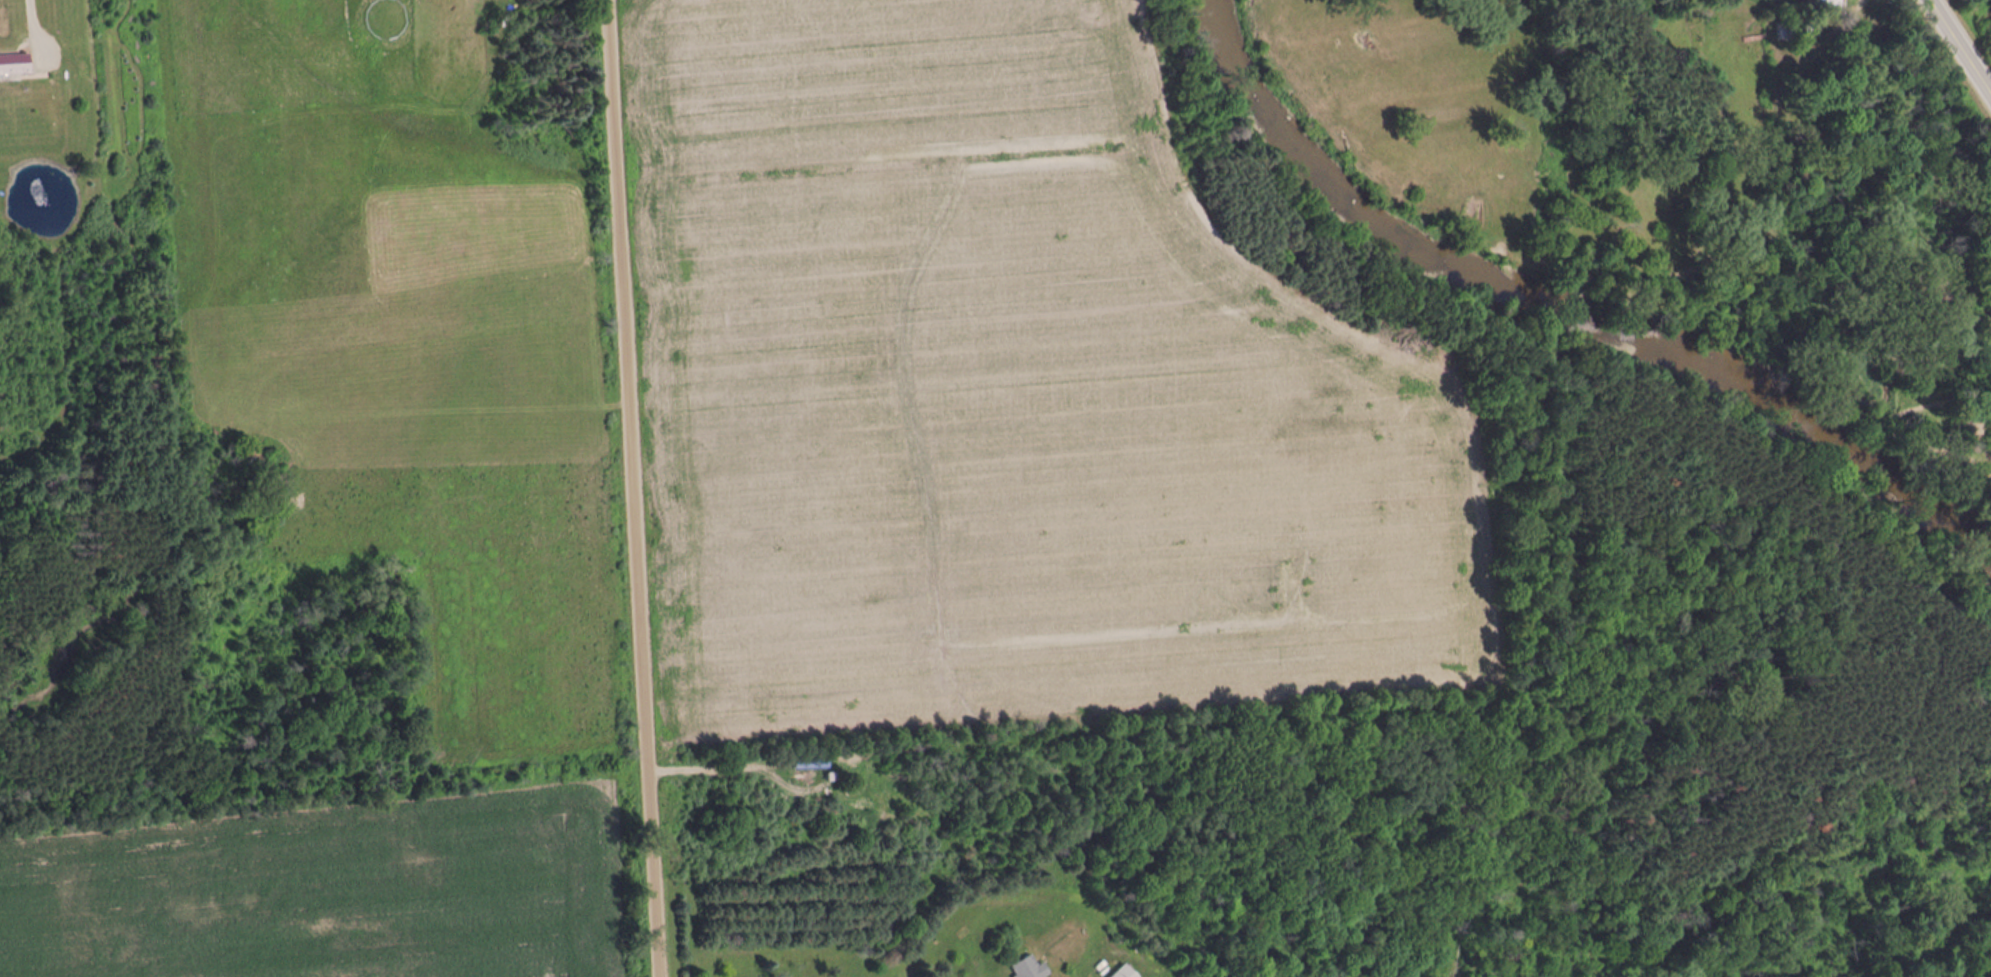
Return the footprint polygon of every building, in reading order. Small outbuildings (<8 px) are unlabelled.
[(32,75),(32,54),(0,55),(0,76),(32,75)] [(1033,954),(1011,967),(1017,976),(1053,976),(1044,962),(1040,965),(1033,954)] [(1127,962),(1112,976),(1142,976),(1127,962)]
